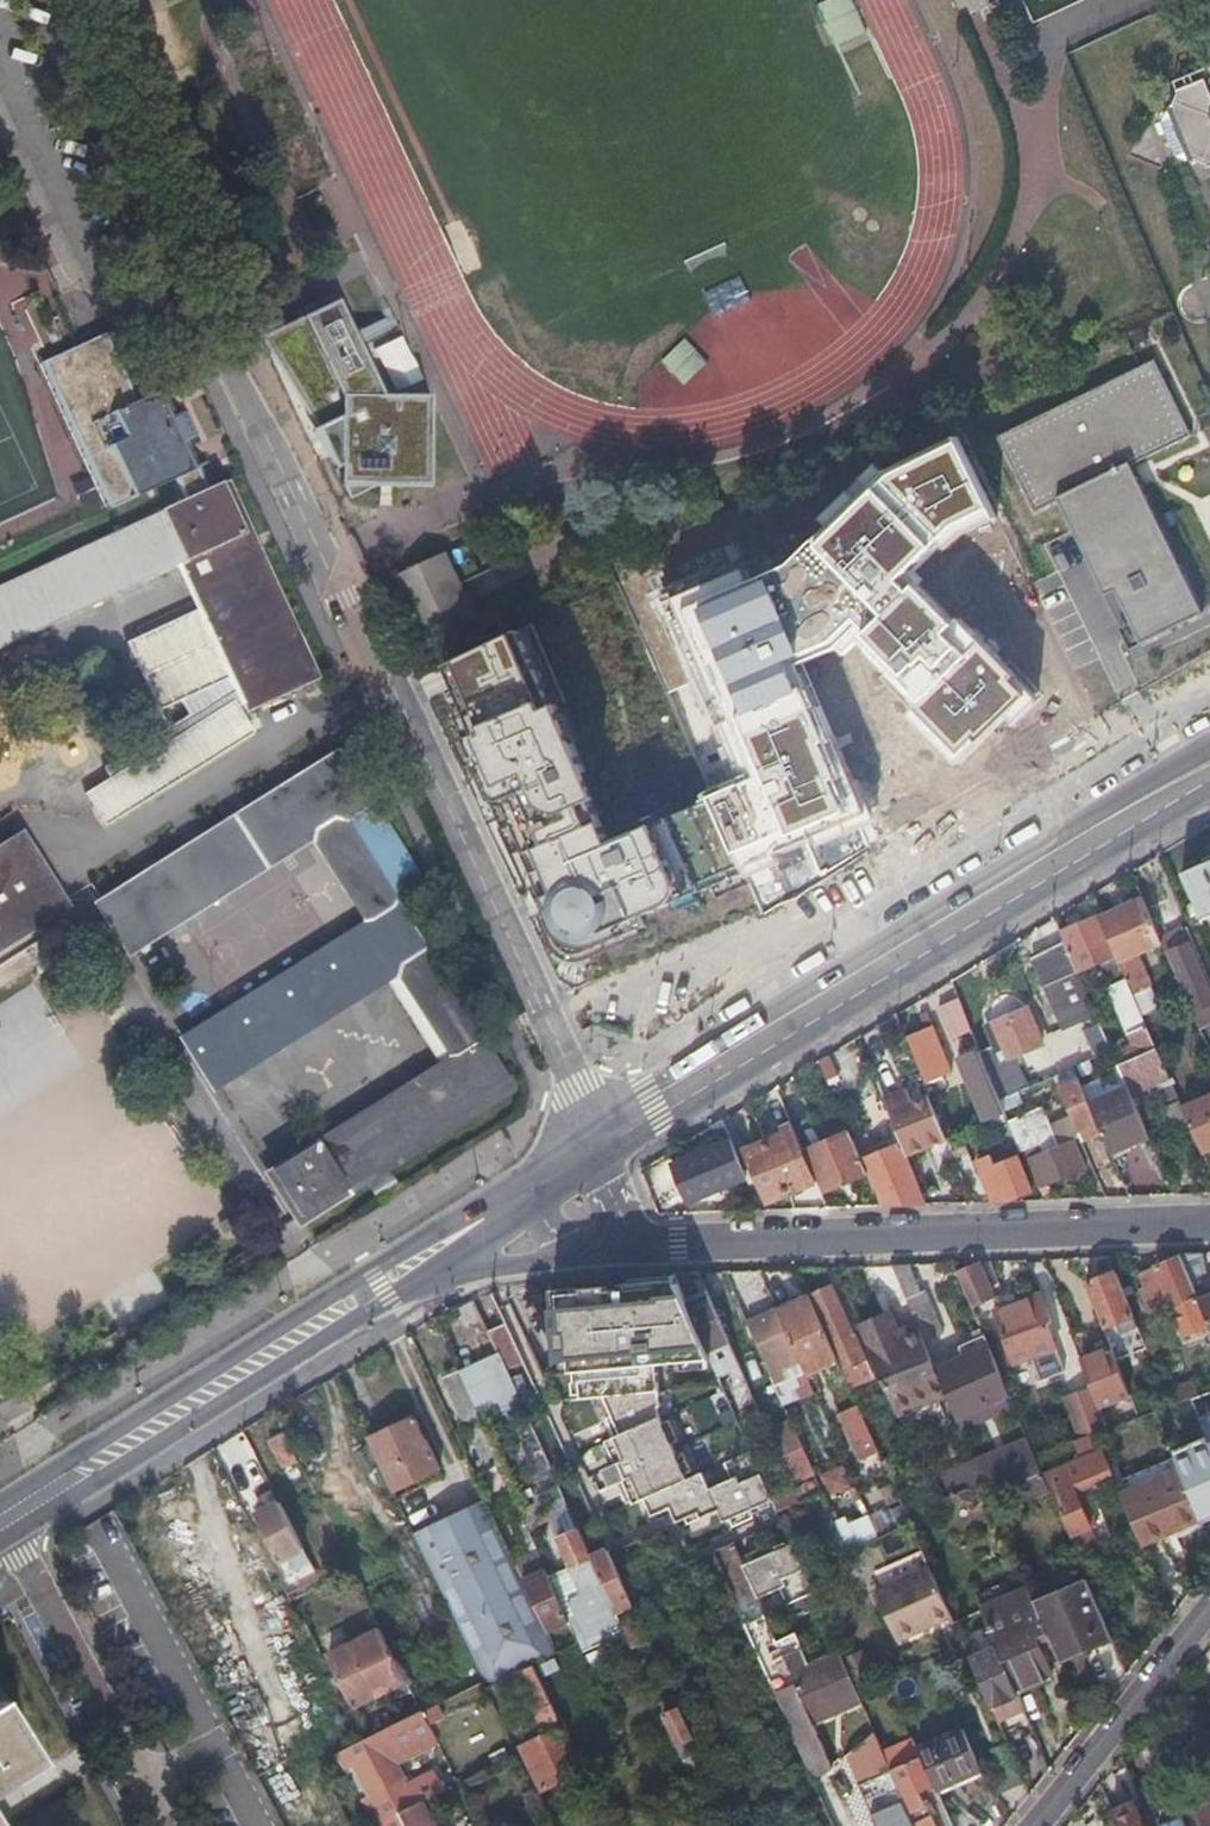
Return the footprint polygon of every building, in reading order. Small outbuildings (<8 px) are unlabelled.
[(1147,86),(1155,108),(1176,164),(1185,186),(1209,176),(1209,61),(1147,86)] [(1176,164),(1155,108),(1146,112),(1141,122),(1157,163),(1167,167),(1176,164)] [(380,393),(335,297),(264,330),(265,332),(267,332),(268,331),(269,332),(315,428),(321,425),(325,434),(319,437),(334,466),(342,462),(339,478),(349,497),(378,483),(428,482),(427,392),(380,393)] [(102,328),(54,351),(64,370),(111,348),(102,328)] [(105,445),(128,488),(168,467),(177,463),(191,457),(183,440),(200,432),(187,405),(170,413),(158,385),(135,397),(111,348),(64,370),(91,420),(100,416),(113,441),(105,445)] [(45,355),(117,494),(128,488),(105,445),(91,420),(64,370),(54,351),(45,355)] [(1122,583),(1148,636),(1205,608),(1133,462),(1192,433),(1156,360),(1004,435),(1039,506),(1064,494),(1111,588),(1122,583)] [(741,786),(712,803),(739,864),(847,823),(851,834),(872,823),(802,663),(840,646),(846,653),(871,634),(900,666),(887,677),(966,755),(1031,694),(910,576),(955,525),(989,507),(957,437),(885,472),(794,566),(755,581),(744,570),(668,599),(741,786)] [(177,463),(191,492),(0,583),(0,647),(176,564),(198,611),(126,645),(158,714),(183,702),(190,714),(104,769),(111,779),(86,795),(107,828),(255,733),(239,708),(310,675),(220,478),(204,486),(191,457),(177,463)] [(531,629),(449,666),(481,738),(469,743),(496,803),(508,805),(518,801),(553,882),(539,887),(564,945),(574,952),(582,955),(646,926),(642,917),(743,872),(739,864),(712,803),(626,841),(531,629)] [(390,906),(394,912),(428,889),(369,794),(361,800),(332,756),(103,902),(132,947),(315,829),(333,817),(390,906)] [(315,829),(373,918),(390,906),(333,817),(315,829)] [(62,905),(22,842),(0,856),(0,943),(62,905)] [(1209,915),(1209,858),(1184,869),(1205,918),(1209,915)] [(1163,942),(1143,898),(1100,917),(1116,953),(1125,975),(1142,967),(1137,954),(1163,942)] [(72,920),(62,905),(0,943),(0,965),(72,920)] [(218,1081),(402,963),(420,952),(394,912),(390,906),(373,918),(189,1037),(218,1081)] [(1069,916),(1073,926),(1083,922),(1079,912),(1069,916)] [(1073,926),(1061,931),(1065,941),(1066,941),(1078,970),(1116,953),(1100,917),(1099,915),(1083,922),(1073,926)] [(1066,941),(1065,941),(1033,955),(1063,1028),(1098,1014),(1091,998),(1088,992),(1078,970),(1066,941)] [(1188,943),(1172,950),(1198,1010),(1194,1012),(1201,1028),(1206,1025),(1209,1024),(1209,993),(1188,943)] [(402,963),(459,1053),(477,1041),(420,952),(402,963)] [(1125,975),(1108,982),(1134,1043),(1124,1048),(1122,1064),(1119,1064),(1128,1084),(1132,1092),(1157,1081),(1159,1080),(1170,1075),(1143,1016),(1125,975)] [(972,1029),(959,998),(939,1006),(951,1037),(972,1029)] [(996,1045),(981,1051),(989,1073),(1042,1050),(1040,1045),(1041,1045),(1026,1006),(987,1023),(996,1045)] [(908,1034),(927,1081),(952,1071),(928,1009),(922,1012),(927,1026),(908,1034)] [(477,1041),(459,1053),(275,1172),(304,1218),(507,1087),(477,1041)] [(962,1057),(980,1050),(978,1044),(957,1052),(959,1058),(962,1057)] [(981,1051),(980,1050),(962,1057),(959,1058),(983,1118),(985,1117),(1004,1109),(1000,1099),(989,1073),(981,1051)] [(1042,1050),(989,1073),(1000,1099),(1017,1092),(1054,1075),(1042,1050)] [(1074,1067),(1054,1075),(1071,1114),(1079,1131),(1099,1123),(1089,1101),(1074,1067)] [(1180,1098),(1170,1075),(1159,1080),(1157,1081),(1167,1104),(1180,1098)] [(1089,1101),(1099,1123),(1103,1133),(1104,1134),(1110,1148),(1112,1153),(1151,1136),(1132,1092),(1128,1084),(1089,1101)] [(904,1104),(911,1101),(907,1088),(884,1098),(887,1104),(901,1099),(904,1104)] [(1017,1092),(1000,1099),(1004,1109),(1022,1102),(1017,1092)] [(947,1139),(929,1095),(911,1101),(904,1104),(901,1099),(887,1104),(902,1143),(907,1153),(947,1139)] [(1184,1107),(1199,1141),(1204,1151),(1209,1148),(1209,1096),(1184,1107)] [(1183,1106),(1180,1098),(1167,1104),(1164,1105),(1183,1148),(1199,1141),(1184,1107),(1183,1106)] [(1042,1105),(1008,1119),(1010,1126),(1017,1143),(1020,1150),(1025,1148),(1040,1142),(1044,1150),(1058,1144),(1049,1123),(1042,1105)] [(1073,1138),(1080,1135),(1079,1131),(1071,1114),(1049,1123),(1058,1144),(1073,1138)] [(766,1141),(789,1193),(818,1180),(793,1123),(784,1127),(786,1133),(766,1141)] [(1099,1123),(1079,1131),(1080,1135),(1084,1141),(1103,1133),(1099,1123)] [(1017,1143),(1010,1126),(998,1131),(1005,1148),(1017,1143)] [(862,1160),(850,1131),(809,1149),(827,1191),(868,1173),(862,1160)] [(1110,1148),(1104,1134),(1100,1135),(1106,1149),(1110,1148)] [(1044,1194),(1051,1191),(1049,1184),(1086,1167),(1073,1138),(1058,1144),(1044,1150),(1029,1157),(1044,1194)] [(744,1170),(732,1141),(686,1161),(674,1166),(689,1201),(697,1198),(697,1199),(747,1177),(744,1170)] [(769,1202),(789,1193),(766,1141),(746,1150),(753,1166),(744,1170),(747,1177),(750,1184),(759,1180),(769,1202)] [(1044,1150),(1040,1142),(1025,1148),(1029,1157),(1044,1150)] [(927,1203),(907,1153),(902,1143),(862,1160),(868,1173),(882,1205),(927,1203)] [(1133,1187),(1160,1177),(1150,1151),(1123,1160),(1133,1187)] [(977,1161),(994,1200),(1010,1200),(1032,1190),(1017,1155),(995,1164),(991,1155),(977,1161)] [(689,1201),(674,1166),(663,1170),(678,1206),(689,1201)] [(1181,1252),(1182,1254),(1194,1284),(1209,1278),(1209,1274),(1201,1251),(1181,1252)] [(1196,1291),(1194,1284),(1182,1254),(1139,1272),(1145,1285),(1140,1287),(1146,1301),(1152,1316),(1175,1305),(1186,1301),(1190,1310),(1194,1319),(1206,1314),(1199,1298),(1196,1291)] [(978,1262),(960,1269),(974,1304),(992,1296),(978,1262)] [(909,1263),(893,1263),(906,1297),(913,1313),(920,1330),(924,1340),(944,1332),(927,1289),(921,1291),(909,1263)] [(1117,1271),(1087,1283),(1104,1327),(1134,1316),(1117,1271)] [(595,1318),(574,1327),(589,1362),(593,1361),(609,1389),(633,1386),(642,1407),(635,1409),(643,1428),(639,1430),(656,1470),(625,1483),(635,1506),(643,1502),(650,1519),(668,1511),(674,1526),(683,1522),(686,1527),(717,1514),(721,1525),(772,1502),(751,1452),(725,1464),(731,1480),(710,1490),(661,1380),(711,1359),(678,1282),(618,1308),(616,1304),(594,1313),(595,1318)] [(832,1284),(810,1294),(839,1360),(849,1384),(856,1381),(850,1366),(864,1360),(832,1284)] [(709,1294),(707,1289),(687,1298),(689,1303),(709,1294)] [(1043,1293),(998,1311),(1017,1360),(1030,1355),(1039,1377),(1064,1367),(1045,1320),(1053,1317),(1043,1293)] [(709,1294),(689,1303),(719,1373),(732,1367),(736,1376),(743,1373),(729,1341),(709,1294)] [(839,1360),(810,1294),(777,1309),(790,1338),(806,1374),(839,1360)] [(1199,1298),(1206,1314),(1209,1325),(1209,1294),(1199,1298)] [(1179,1315),(1190,1310),(1186,1301),(1175,1305),(1179,1315)] [(790,1338),(777,1309),(748,1322),(761,1351),(790,1338)] [(498,1312),(481,1320),(482,1322),(493,1347),(494,1350),(495,1351),(495,1352),(513,1344),(498,1312)] [(924,1340),(920,1330),(896,1339),(889,1320),(861,1331),(895,1411),(945,1391),(937,1370),(924,1340)] [(941,1368),(937,1370),(945,1391),(961,1428),(974,1422),(970,1410),(985,1402),(990,1415),(1013,1405),(986,1339),(982,1328),(974,1331),(976,1338),(959,1345),(965,1358),(944,1367),(941,1368)] [(1112,1348),(1080,1359),(1083,1367),(1091,1388),(1098,1407),(1130,1395),(1112,1348)] [(456,1368),(471,1403),(510,1385),(495,1352),(495,1351),(456,1368)] [(477,1467),(496,1459),(473,1407),(471,1403),(456,1368),(455,1367),(440,1374),(458,1415),(459,1415),(477,1456),(472,1458),(477,1467)] [(1098,1407),(1091,1388),(1066,1397),(1080,1437),(1095,1432),(1105,1428),(1098,1407)] [(985,1402),(970,1410),(974,1422),(990,1415),(985,1402)] [(877,1448),(859,1405),(843,1412),(861,1455),(877,1448)] [(367,1438),(391,1490),(439,1467),(415,1415),(367,1438)] [(790,1484),(815,1475),(794,1416),(769,1425),(790,1484)] [(1201,1420),(1209,1441),(1209,1416),(1201,1420)] [(1209,1451),(1209,1444),(1201,1422),(1178,1432),(1189,1459),(1209,1451)] [(285,1434),(284,1432),(269,1440),(283,1468),(298,1461),(285,1434)] [(1044,1470),(1054,1493),(1055,1495),(1073,1537),(1090,1530),(1083,1512),(1088,1510),(1073,1472),(1106,1459),(1095,1432),(1080,1437),(1073,1440),(1079,1455),(1044,1470)] [(1041,1471),(1027,1437),(974,1460),(983,1481),(988,1493),(1016,1482),(1040,1472),(1041,1471)] [(916,1461),(910,1447),(882,1459),(888,1473),(916,1461)] [(1209,1481),(1209,1455),(1209,1453),(1185,1462),(1195,1487),(1209,1481)] [(1174,1455),(1133,1471),(1158,1531),(1161,1531),(1164,1539),(1202,1523),(1189,1492),(1189,1490),(1174,1455)] [(827,1493),(852,1488),(847,1465),(822,1470),(827,1493)] [(1133,1471),(1115,1479),(1140,1539),(1158,1531),(1133,1471)] [(1047,1489),(1040,1472),(1016,1482),(1023,1499),(1047,1489)] [(1203,1524),(1209,1522),(1208,1519),(1209,1518),(1209,1481),(1195,1487),(1196,1489),(1189,1492),(1202,1523),(1203,1524)] [(894,1487),(892,1482),(880,1487),(887,1503),(899,1498),(894,1487)] [(968,1487),(950,1495),(954,1505),(973,1498),(968,1487)] [(461,1513),(533,1665),(556,1653),(546,1632),(546,1631),(522,1579),(513,1560),(486,1501),(461,1513)] [(286,1576),(310,1565),(278,1502),(256,1515),(286,1576)] [(845,1545),(878,1534),(870,1510),(837,1521),(845,1545)] [(482,1682),(485,1687),(514,1673),(533,1665),(461,1513),(413,1535),(482,1682)] [(522,1579),(546,1631),(567,1622),(566,1620),(551,1585),(544,1569),(539,1557),(536,1550),(519,1513),(507,1518),(523,1555),(513,1560),(522,1579)] [(587,1604),(606,1596),(589,1557),(576,1529),(557,1537),(587,1604)] [(792,1546),(742,1568),(756,1601),(780,1591),(787,1607),(813,1595),(792,1546)] [(606,1596),(609,1600),(613,1610),(623,1606),(630,1621),(637,1618),(632,1606),(625,1592),(606,1549),(589,1557),(606,1596)] [(951,1617),(929,1566),(874,1590),(896,1641),(951,1617)] [(1111,1639),(1086,1578),(1032,1601),(1042,1625),(1050,1643),(1057,1661),(1111,1639)] [(996,1581),(979,1588),(985,1602),(1002,1595),(996,1581)] [(979,1588),(972,1591),(978,1605),(980,1609),(995,1644),(1014,1691),(1050,1676),(1039,1648),(1050,1643),(1042,1625),(1032,1601),(1026,1586),(1002,1595),(985,1602),(979,1588)] [(567,1622),(576,1642),(580,1652),(604,1642),(598,1628),(617,1619),(613,1610),(609,1600),(566,1620),(567,1622)] [(810,1723),(788,1672),(772,1638),(762,1615),(749,1621),(793,1723),(801,1720),(803,1726),(810,1723)] [(598,1628),(604,1642),(624,1634),(617,1619),(598,1628)] [(354,1707),(407,1681),(381,1629),(327,1655),(354,1707)] [(788,1672),(807,1664),(807,1662),(792,1629),(772,1638),(788,1672)] [(647,1640),(630,1648),(655,1701),(672,1694),(647,1640)] [(879,1680),(878,1678),(862,1641),(838,1651),(855,1690),(879,1680)] [(1016,1694),(1014,1691),(995,1644),(968,1655),(990,1706),(1016,1694)] [(855,1691),(855,1690),(838,1651),(837,1651),(807,1664),(830,1714),(860,1701),(855,1691)] [(830,1714),(807,1664),(788,1672),(810,1723),(830,1714)] [(532,1712),(551,1704),(533,1665),(514,1673),(532,1712)] [(879,1681),(879,1680),(855,1690),(855,1691),(879,1681)] [(678,1745),(697,1736),(682,1702),(663,1710),(678,1745)] [(35,1760),(0,1703),(0,1781),(35,1760)] [(443,1791),(435,1775),(427,1773),(389,1792),(375,1764),(433,1735),(428,1724),(442,1717),(436,1704),(421,1711),(393,1725),(362,1740),(335,1754),(346,1775),(372,1825),(373,1825),(400,1812),(422,1801),(443,1791)] [(541,1788),(582,1769),(562,1726),(521,1745),(541,1788)] [(934,1788),(978,1768),(960,1726),(915,1746),(919,1754),(932,1783),(934,1788)] [(906,1760),(914,1757),(905,1738),(880,1749),(889,1768),(906,1760)] [(817,1739),(802,1745),(815,1773),(814,1774),(837,1825),(856,1825),(817,1739)] [(1015,1740),(991,1745),(1000,1787),(1024,1782),(1015,1740)] [(879,1825),(914,1825),(888,1768),(889,1768),(880,1749),(880,1748),(868,1754),(877,1774),(859,1781),(879,1825)] [(682,1760),(688,1774),(705,1766),(699,1753),(682,1760)] [(850,1762),(859,1781),(877,1774),(868,1754),(850,1762)] [(914,1757),(926,1785),(932,1783),(919,1754),(914,1757)] [(918,1789),(926,1785),(914,1757),(906,1760),(918,1789)] [(918,1789),(906,1760),(889,1768),(888,1768),(914,1825),(935,1825),(918,1789)] [(1182,1813),(1174,1796),(1158,1803),(1166,1820),(1156,1825),(1157,1825),(1187,1825),(1182,1813)] [(1110,1810),(1117,1825),(1144,1825),(1132,1800),(1110,1810)] [(407,1825),(435,1825),(422,1801),(400,1812),(407,1825)] [(1182,1813),(1187,1825),(1209,1825),(1209,1802),(1182,1813)]
